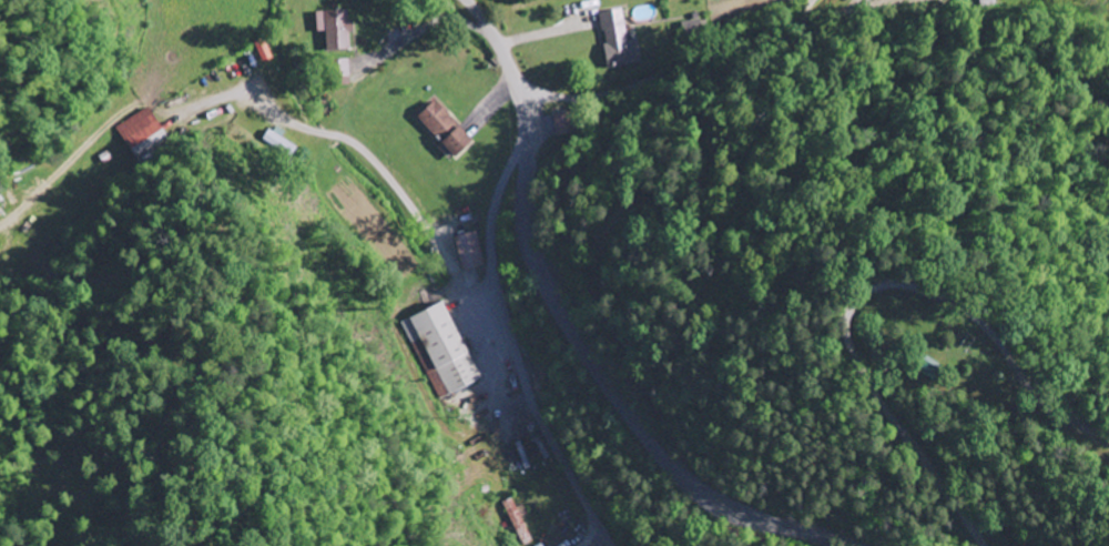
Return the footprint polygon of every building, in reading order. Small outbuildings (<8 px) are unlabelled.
[(610,70),(644,65),(641,41),(630,42),(626,11),(603,14),(610,70)] [(320,33),(329,33),(330,52),(356,51),(354,22),(352,22),(351,12),(319,14),(320,33)] [(264,65),(276,60),(268,40),(257,44),(264,65)] [(461,159),(478,142),(437,102),(420,120),(461,159)] [(164,133),(152,110),(118,128),(131,151),(164,133)] [(486,269),(481,234),(459,237),(463,272),(486,269)]
